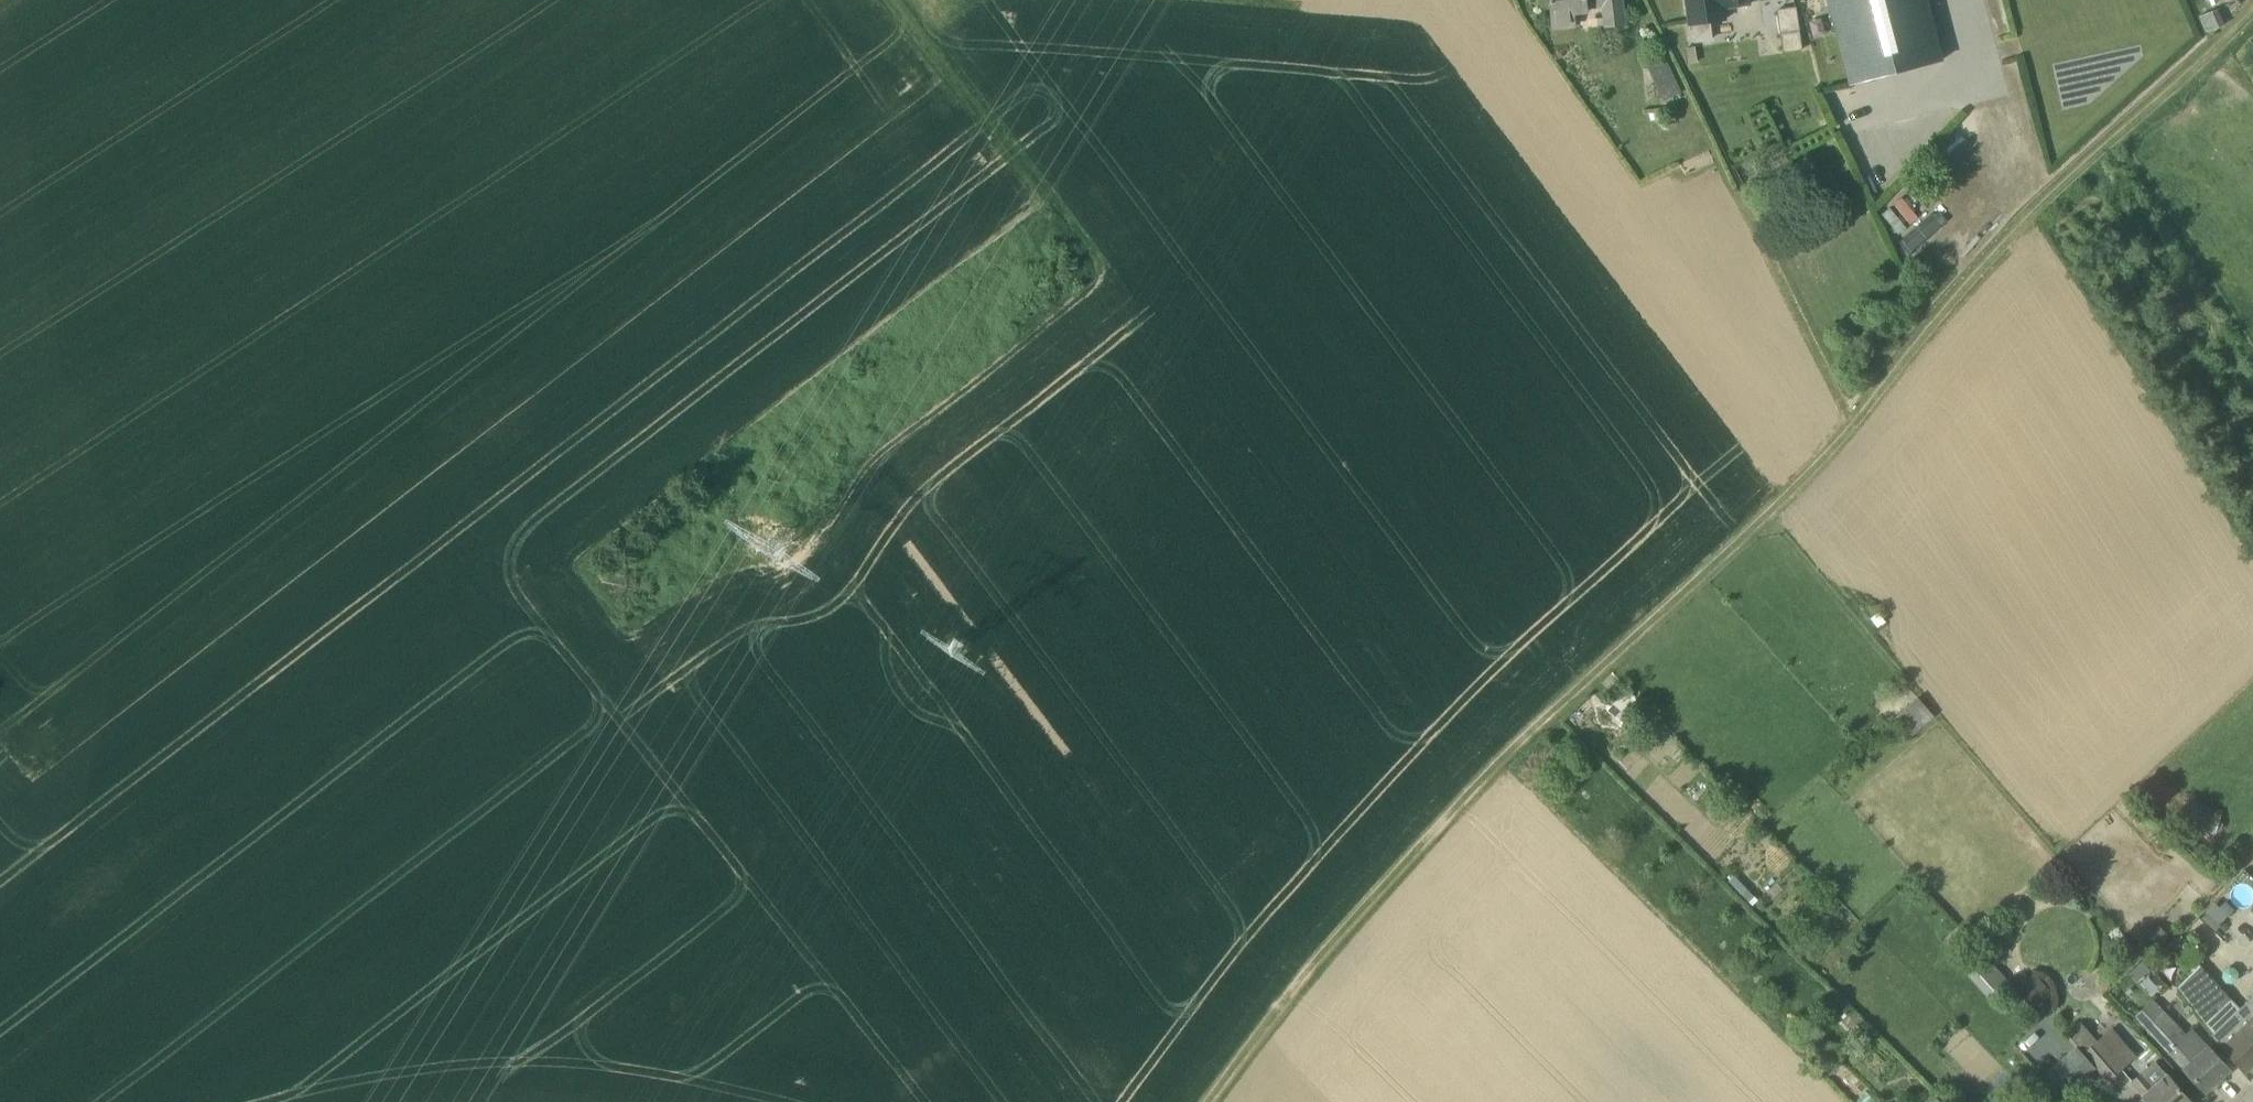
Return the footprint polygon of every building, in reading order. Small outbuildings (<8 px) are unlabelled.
[(1554,29),(1576,26),(1574,13),(1587,12),(1587,9),(1603,7),(1605,27),(1625,24),(1622,0),(1551,0),(1554,29)] [(1691,25),(1693,24),(1696,43),(1697,43),(1697,41),(1712,39),(1710,22),(1726,19),(1724,7),(1751,3),(1750,0),(1687,0),(1691,25)] [(1942,61),(1926,0),(1828,0),(1850,84),(1942,61)] [(1783,52),(1802,50),(1799,31),(1781,33),(1783,52)] [(1696,48),(1686,50),(1688,66),(1698,64),(1696,48)] [(1682,93),(1667,61),(1649,69),(1664,101),(1682,93)] [(1929,711),(1912,692),(1888,714),(1905,733),(1929,711)] [(2216,834),(2223,811),(2189,802),(2183,825),(2216,834)] [(2208,913),(2202,920),(2216,933),(2222,926),(2220,924),(2228,915),(2230,916),(2235,911),(2225,902),(2220,908),(2216,904),(2207,913),(2208,913)] [(2156,926),(2146,937),(2158,948),(2168,937),(2156,926)] [(2141,963),(2129,975),(2137,982),(2148,970),(2141,963)] [(2201,965),(2178,987),(2199,1014),(2224,990),(2201,965)] [(2015,991),(2032,1010),(2052,992),(2034,973),(2031,976),(2022,985),(2015,991)] [(2213,1036),(2245,1075),(2252,1067),(2252,996),(2240,1008),(2214,1035),(2213,1036)] [(2184,1036),(2162,1010),(2153,1000),(2135,1016),(2148,1029),(2206,1092),(2230,1070),(2209,1048),(2206,1051),(2189,1032),(2184,1036)] [(2082,1022),(2069,1032),(2081,1047),(2093,1036),(2082,1022)] [(2122,1070),(2097,1040),(2084,1051),(2108,1081),(2122,1070)] [(2166,1073),(2155,1060),(2130,1082),(2148,1101),(2191,1101),(2166,1073)] [(2079,1084),(2059,1061),(2047,1072),(2068,1094),(2079,1084)]
